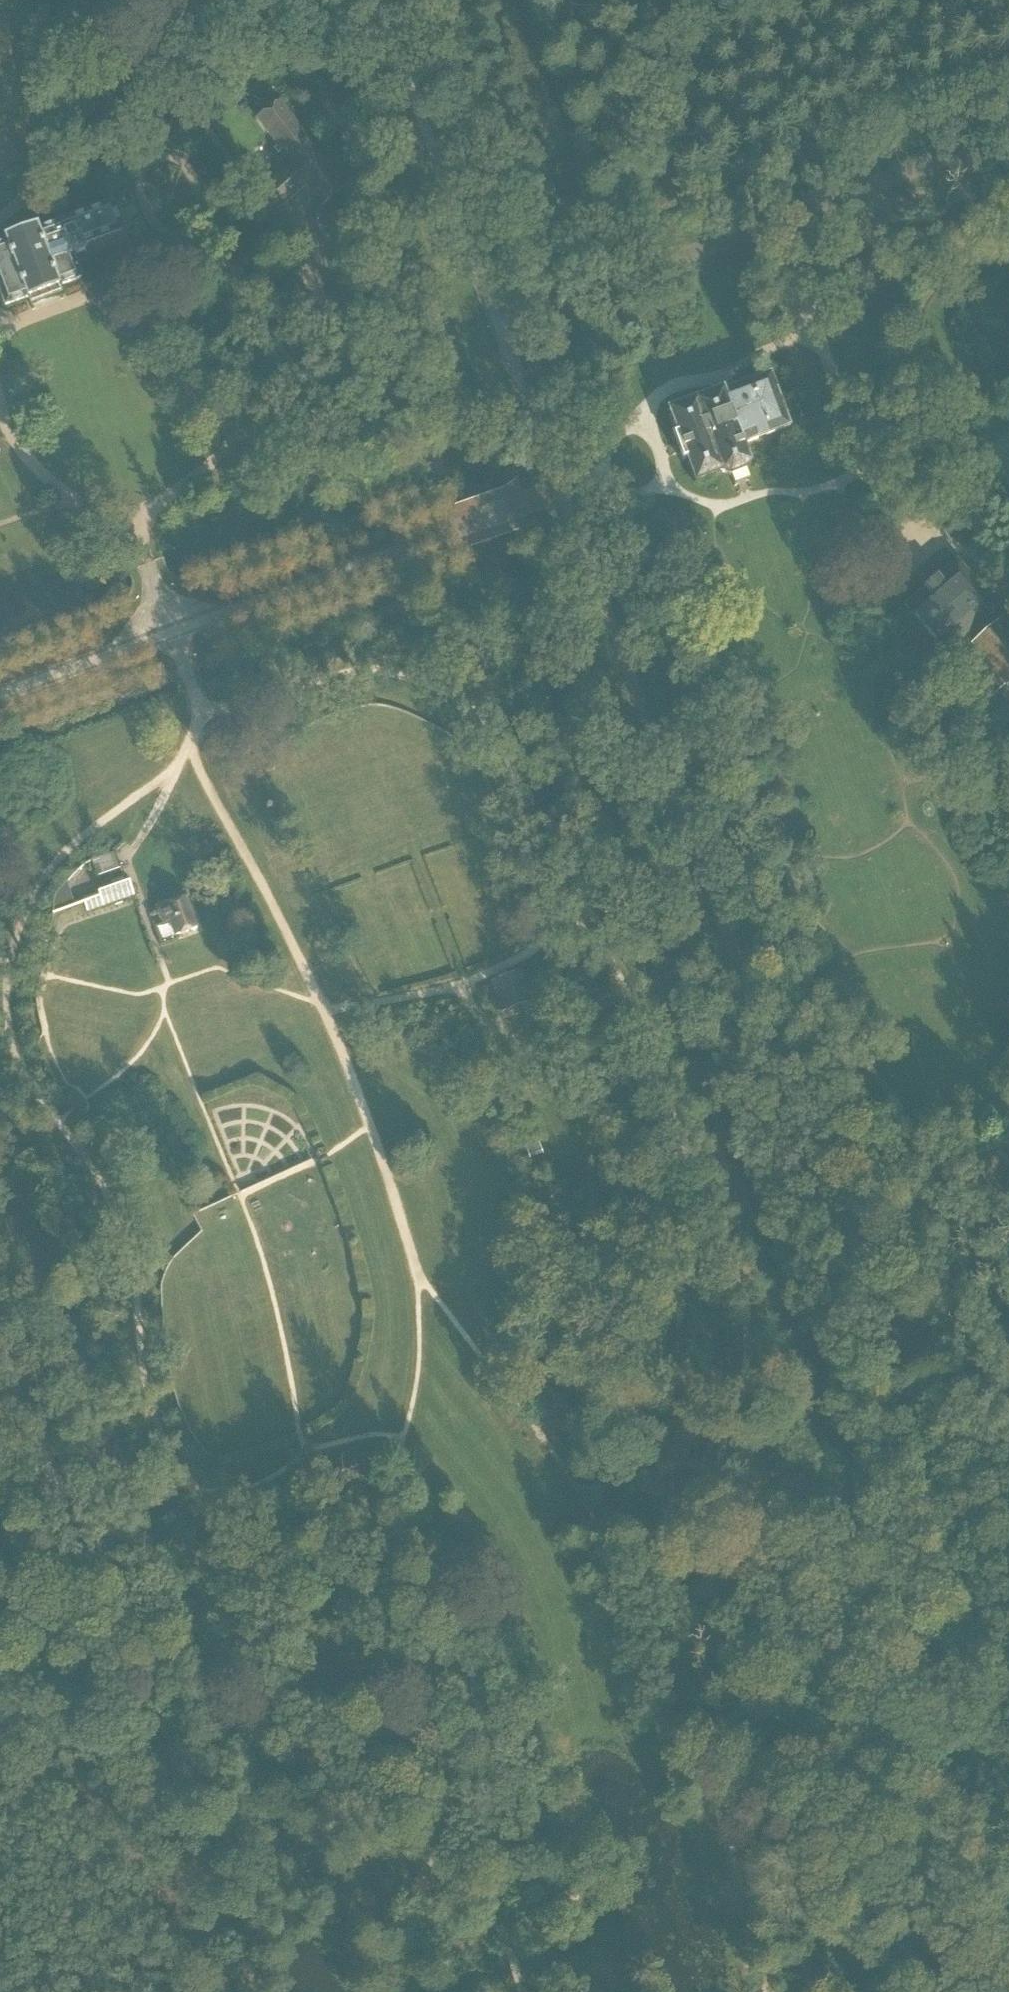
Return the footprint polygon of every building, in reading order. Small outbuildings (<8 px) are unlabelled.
[(322,204),(344,188),(341,184),(342,182),(329,165),(328,165),(280,100),(259,116),(293,162),(285,168),(283,167),(271,175),(273,177),(262,185),(277,205),(307,183),(322,204)] [(122,230),(112,203),(38,230),(37,226),(6,237),(7,241),(0,244),(0,290),(6,306),(29,297),(31,304),(62,293),(59,286),(81,278),(72,255),(85,251),(82,244),(122,230)] [(731,387),(669,410),(678,433),(674,435),(683,460),(687,458),(696,482),(722,472),(722,473),(731,476),(746,471),(749,463),(743,444),(790,427),(771,374),(732,388),(731,387)] [(946,652),(998,608),(957,560),(938,577),(937,576),(924,587),(925,588),(905,605),(946,652)] [(1008,682),(1008,630),(1001,621),(972,646),(980,654),(964,668),(990,698),(1008,682)] [(101,871),(120,864),(116,852),(97,859),(101,871)] [(90,912),(136,896),(130,881),(100,891),(98,883),(76,890),(80,902),(81,904),(86,903),(90,912)] [(176,936),(198,929),(188,898),(167,904),(167,907),(161,909),(165,923),(171,921),(176,936)] [(54,934),(54,931),(51,930),(46,929),(42,941),(51,944),(53,937),(54,934)] [(42,973),(44,965),(36,963),(30,981),(39,983),(42,973)] [(541,1139),(527,1144),(531,1156),(546,1151),(541,1139)]
